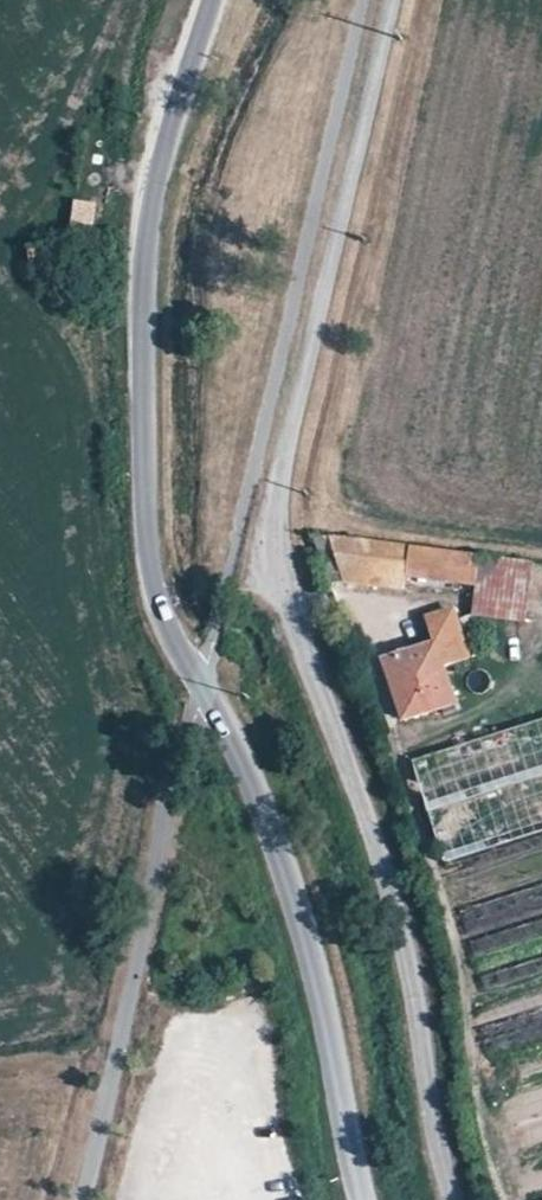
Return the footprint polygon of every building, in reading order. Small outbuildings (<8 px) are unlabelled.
[(73,200),(71,224),(94,225),(96,202),(73,200)] [(369,588),(401,592),(402,581),(472,589),(476,557),(313,538),(328,584),(369,588)] [(522,623),(529,564),(476,557),(472,589),(469,615),(522,623)] [(397,722),(455,703),(444,666),(469,659),(451,608),(422,618),(429,643),(404,651),(378,660),(397,722)]
